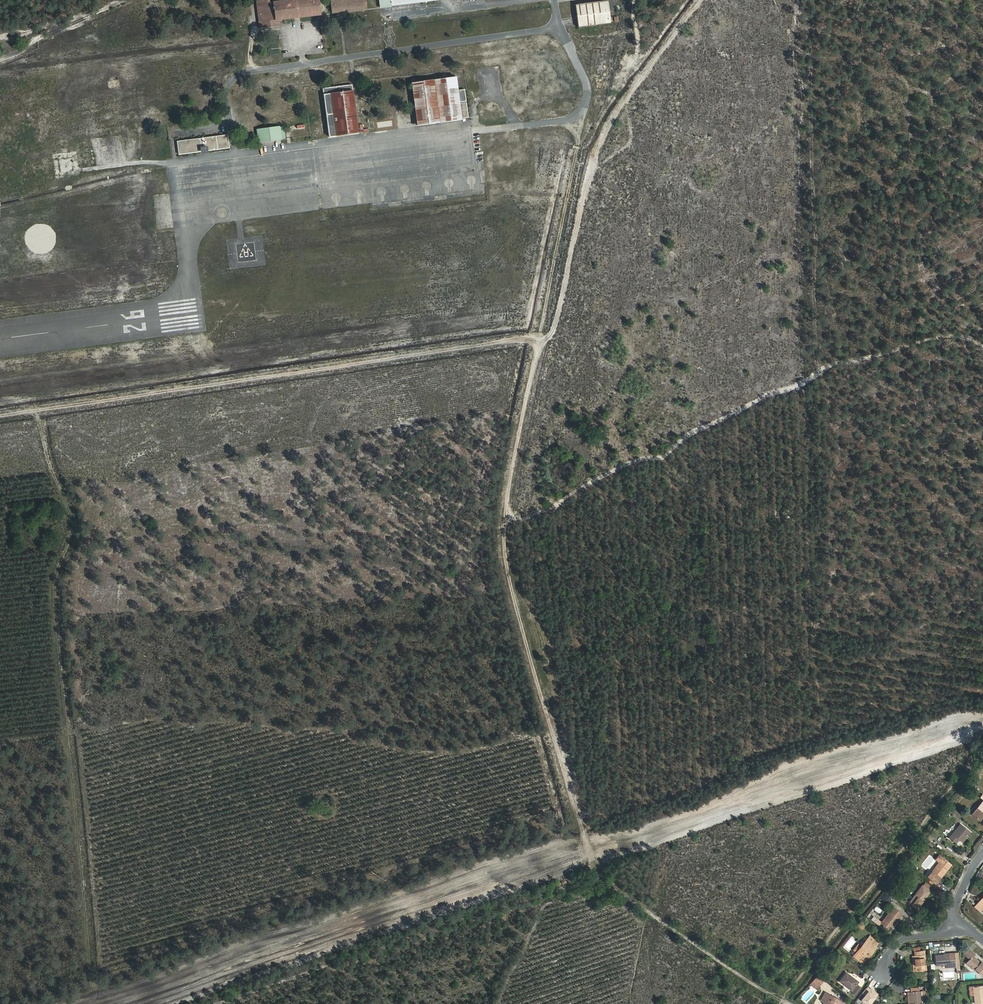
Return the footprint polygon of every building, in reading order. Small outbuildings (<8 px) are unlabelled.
[(324,16),(322,0),(287,0),(276,1),(275,0),(267,0),(257,1),(259,29),(281,27),(280,21),(324,16)] [(369,10),(367,0),(331,0),(332,14),(369,10)] [(573,5),(576,27),(609,23),(606,1),(573,5)] [(462,75),(412,81),(417,124),(466,119),(462,75)] [(330,136),(361,133),(355,84),(324,87),(330,136)] [(257,128),(258,142),(283,139),(282,125),(257,128)] [(176,154),(230,149),(229,135),(175,139),(176,154)] [(980,819),(982,815),(982,802),(973,814),(980,819)] [(971,832),(961,824),(950,838),(953,841),(956,838),(959,840),(963,843),(971,832)] [(944,872),(950,863),(943,858),(927,878),(936,885),(946,873),(944,872)] [(952,865),(950,863),(944,872),(946,873),(952,865)] [(932,887),(926,883),(923,887),(929,891),(932,887)] [(922,886),(909,904),(917,911),(931,892),(929,891),(923,887),(922,886)] [(885,891),(881,896),(889,902),(893,898),(885,891)] [(981,899),(974,907),(981,912),(982,910),(982,901),(981,899)] [(890,931),(899,920),(898,919),(902,915),(894,908),(890,913),(889,913),(881,923),(890,931)] [(857,954),(855,957),(863,964),(873,952),(872,951),(878,944),(870,938),(861,949),(858,946),(854,952),(857,954)] [(982,962),(981,963),(979,961),(974,956),(975,954),(968,948),(964,953),(970,959),(966,964),(974,971),(975,969),(982,976),(982,975),(982,962)] [(915,952),(916,957),(917,971),(926,971),(925,951),(915,952)] [(947,968),(956,967),(955,952),(952,953),(952,955),(943,955),(936,956),(936,966),(947,965),(947,968)] [(859,982),(846,973),(840,982),(853,991),(859,982)] [(818,986),(824,980),(818,975),(810,984),(812,986),(814,983),(818,986)] [(863,988),(859,985),(853,993),(857,996),(863,988)] [(973,996),(974,1003),(976,1003),(982,1003),(982,986),(973,987),(973,996)] [(863,993),(866,996),(862,1000),(866,1003),(870,1003),(878,995),(871,989),(870,990),(868,988),(863,993)] [(910,993),(911,1003),(920,1003),(922,1003),(921,992),(910,993)] [(826,1002),(829,1003),(844,1003),(845,1003),(826,993),(824,997),(827,999),(826,1002)]
